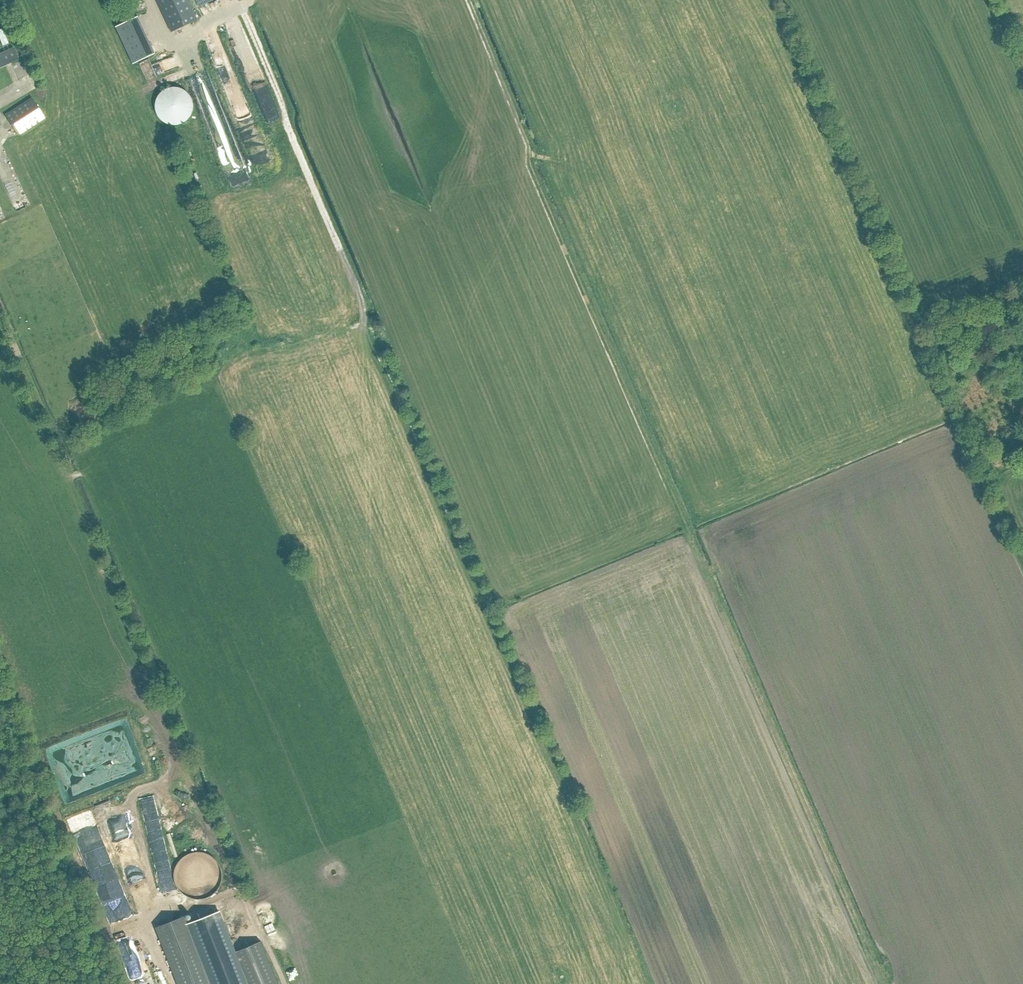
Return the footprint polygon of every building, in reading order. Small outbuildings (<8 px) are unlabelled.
[(188,0),(156,0),(171,32),(198,20),(188,0)] [(12,48),(0,53),(0,67),(3,66),(18,60),(12,48)] [(185,68),(194,64),(187,48),(168,56),(174,68),(183,64),(185,68)] [(44,117),(31,98),(4,115),(17,135),(44,117)] [(267,129),(258,132),(263,143),(272,139),(267,129)] [(120,823),(138,887),(154,883),(136,819),(120,823)] [(106,831),(88,837),(100,869),(105,867),(112,887),(124,883),(106,831)] [(222,881),(222,876),(222,870),(220,864),(216,860),(212,856),(207,853),(201,852),(196,852),(190,853),(185,856),(181,860),(177,864),(175,870),(175,876),(175,881),(177,887),(181,891),(185,895),(190,898),(196,899),(201,899),(207,898),(212,895),(216,891),(220,887),(222,881)] [(185,917),(157,928),(179,983),(211,983),(185,917)] [(226,926),(211,932),(220,956),(235,950),(226,926)] [(261,942),(235,953),(242,970),(223,978),(226,983),(278,983),(261,942)] [(152,963),(146,966),(152,975),(158,972),(152,963)]
